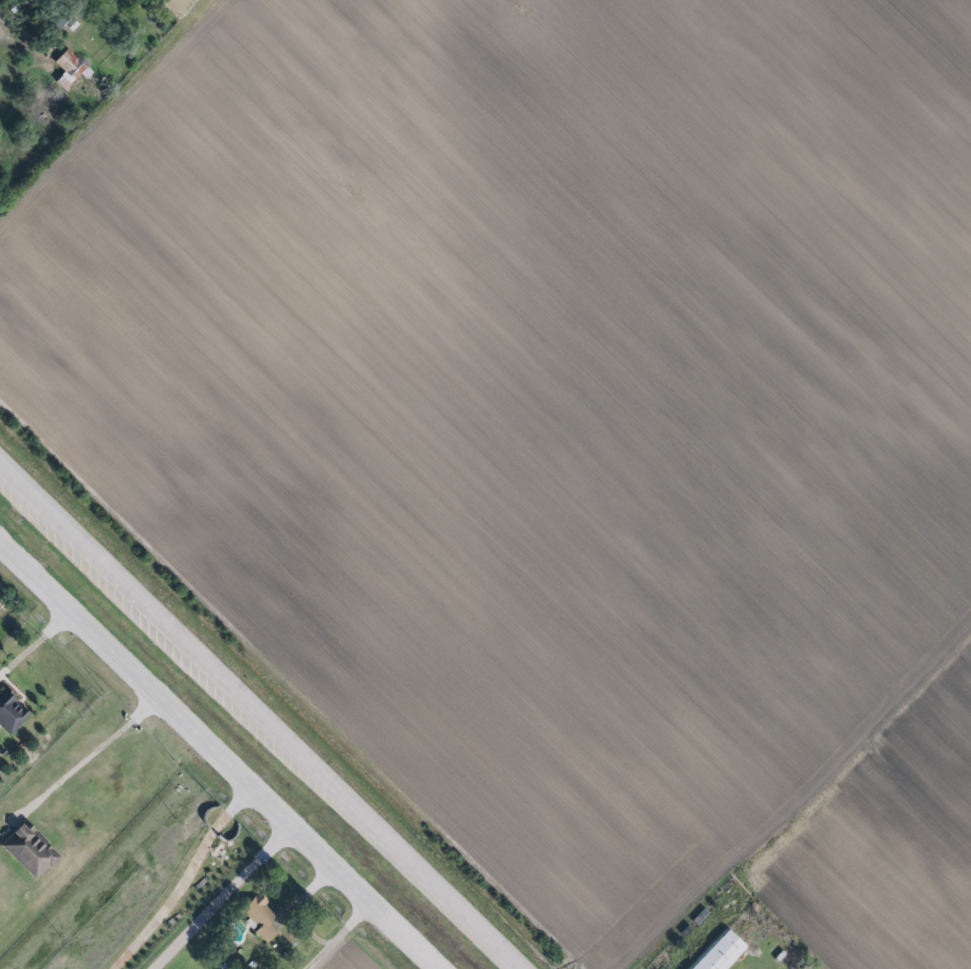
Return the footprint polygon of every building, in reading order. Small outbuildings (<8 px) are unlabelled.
[(62,93),(78,75),(84,80),(90,73),(64,49),(51,63),(61,72),(52,83),(62,93)] [(6,736),(27,716),(0,689),(0,730),(6,736)] [(0,845),(35,879),(48,866),(50,868),(61,857),(47,843),(48,842),(25,819),(13,832),(0,845)] [(273,917),(263,906),(265,903),(255,893),(238,910),(255,928),(252,932),(264,944),(275,933),(266,924),(273,917)] [(724,930),(688,968),(727,968),(745,950),(724,930)]
